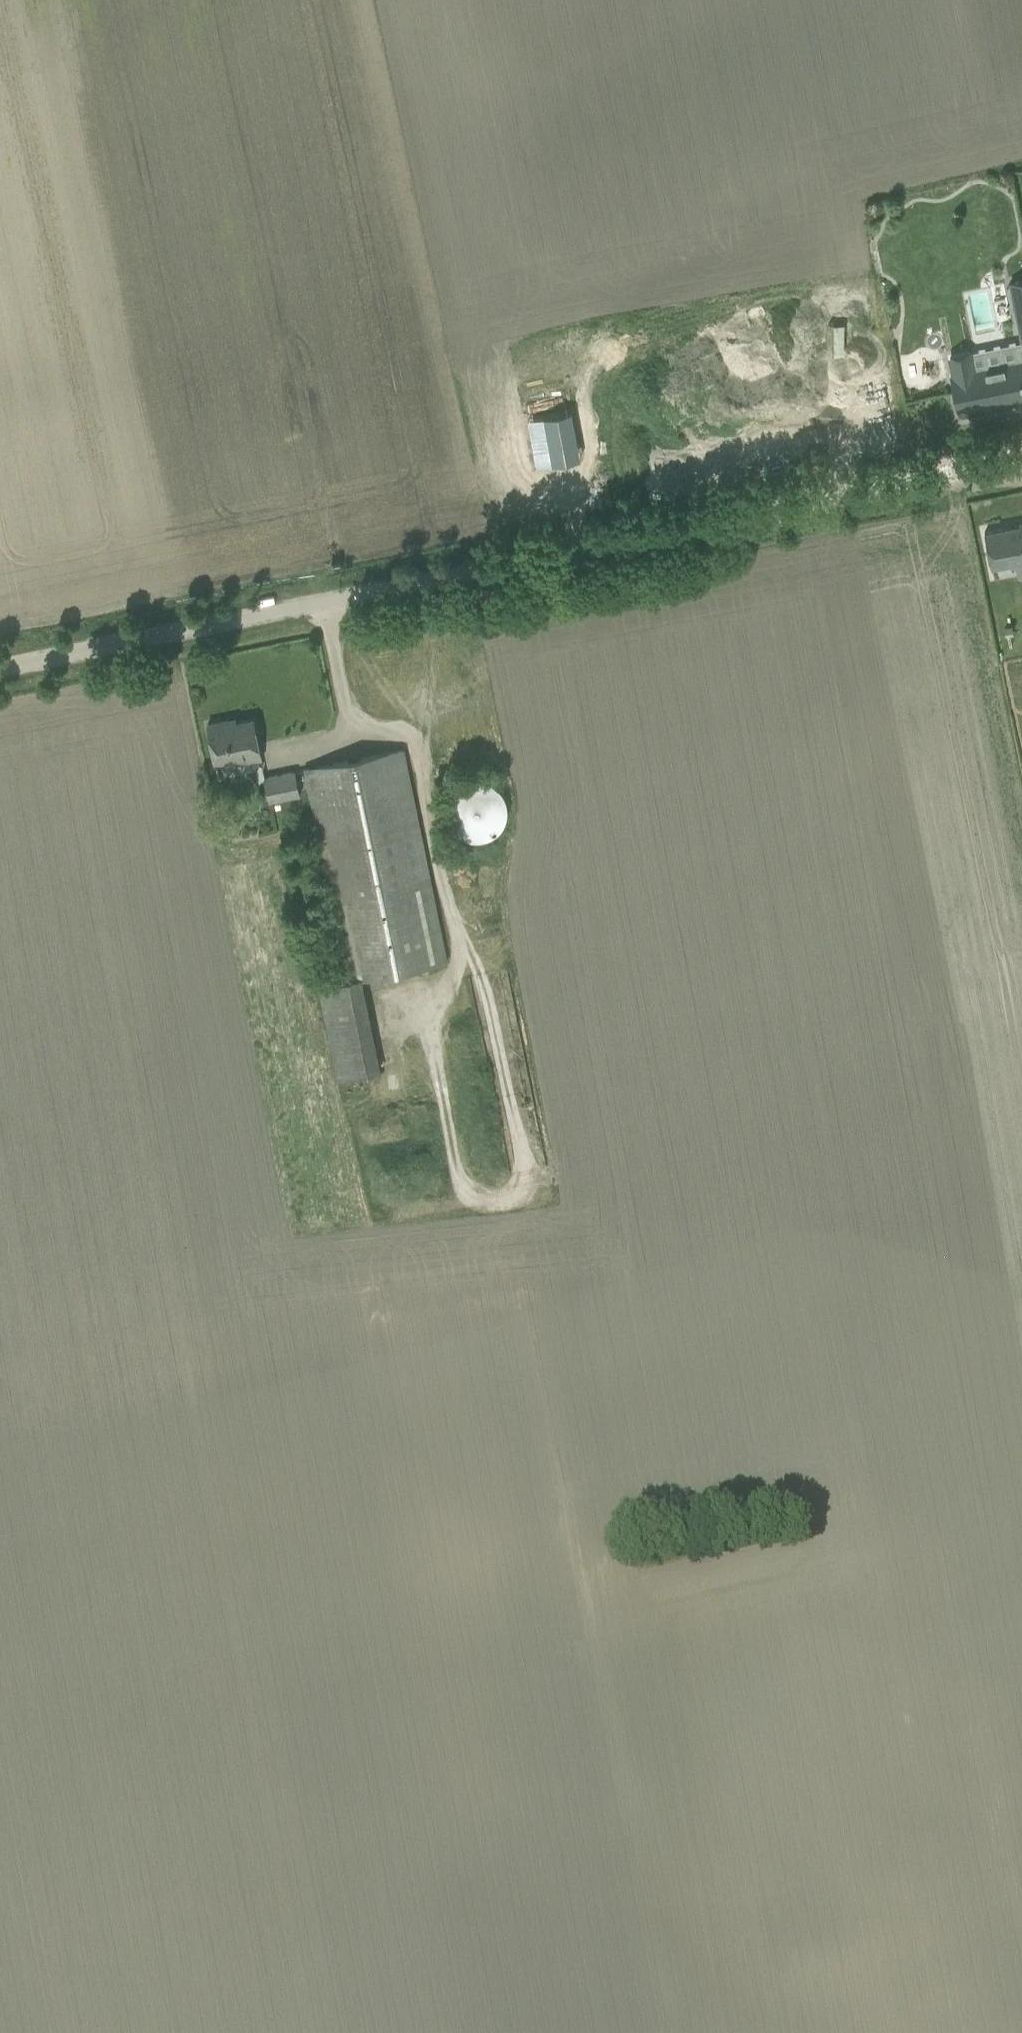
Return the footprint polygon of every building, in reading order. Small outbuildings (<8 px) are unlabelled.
[(1009,284),(1014,308),(1021,347),(1021,281),(1009,284)] [(949,358),(953,376),(952,376),(959,409),(1021,396),(1021,373),(1020,362),(974,371),(971,354),(949,358)] [(532,424),(541,451),(572,441),(563,414),(532,424)] [(1020,522),(1021,525),(984,532),(991,567),(1015,563),(1017,573),(1021,572),(1021,522),(1020,522)] [(228,724),(227,720),(207,724),(215,764),(242,758),(243,761),(261,758),(253,719),(228,724)] [(318,986),(338,1080),(378,1071),(359,979),(446,961),(403,749),(305,769),(348,980),(318,986)] [(264,778),(269,801),(299,795),(294,771),(264,778)] [(507,811),(507,809),(507,807),(507,805),(507,802),(506,799),(505,797),(503,793),(502,791),(499,788),(498,787),(496,786),(493,783),(492,782),(489,781),(487,780),(485,779),(482,779),(480,778),(476,778),(474,778),(471,779),(469,779),(467,779),(464,781),(460,783),(458,784),(456,786),(454,787),(452,789),(451,791),(449,793),(448,797),(447,799),(446,801),(446,803),(445,806),(445,808),(445,811),(445,814),(446,816),(447,820),(449,824),(450,826),(451,827),(452,829),(453,830),(455,832),(458,834),(460,836),(464,838),(467,839),(470,840),(475,841),(478,841),(481,840),(486,839),(489,838),(492,836),(494,835),(497,833),(499,831),(500,830),(502,826),(503,825),(505,821),(506,819),(507,815),(507,811)] [(386,1093),(399,1091),(397,1076),(384,1078),(386,1093)]
